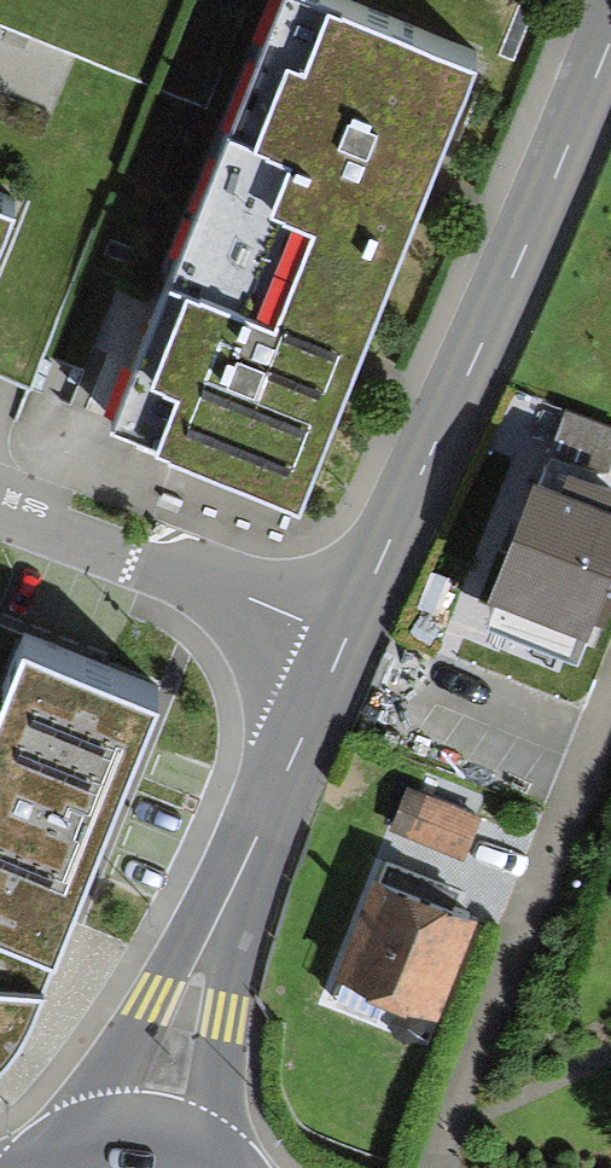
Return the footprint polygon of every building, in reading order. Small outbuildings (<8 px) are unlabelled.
[(207,170),(390,245),(486,11),(460,0),(277,0),(207,170)] [(0,169),(0,233),(23,179),(0,169)] [(292,482),(390,245),(207,170),(110,407),(292,482)] [(584,603),(610,536),(610,494),(536,464),(494,567),(584,603)] [(28,641),(0,708),(0,1044),(17,1025),(38,977),(152,691),(28,641)] [(395,832),(460,860),(474,825),(410,797),(395,832)] [(380,891),(349,977),(440,1009),(471,924),(380,891)]
